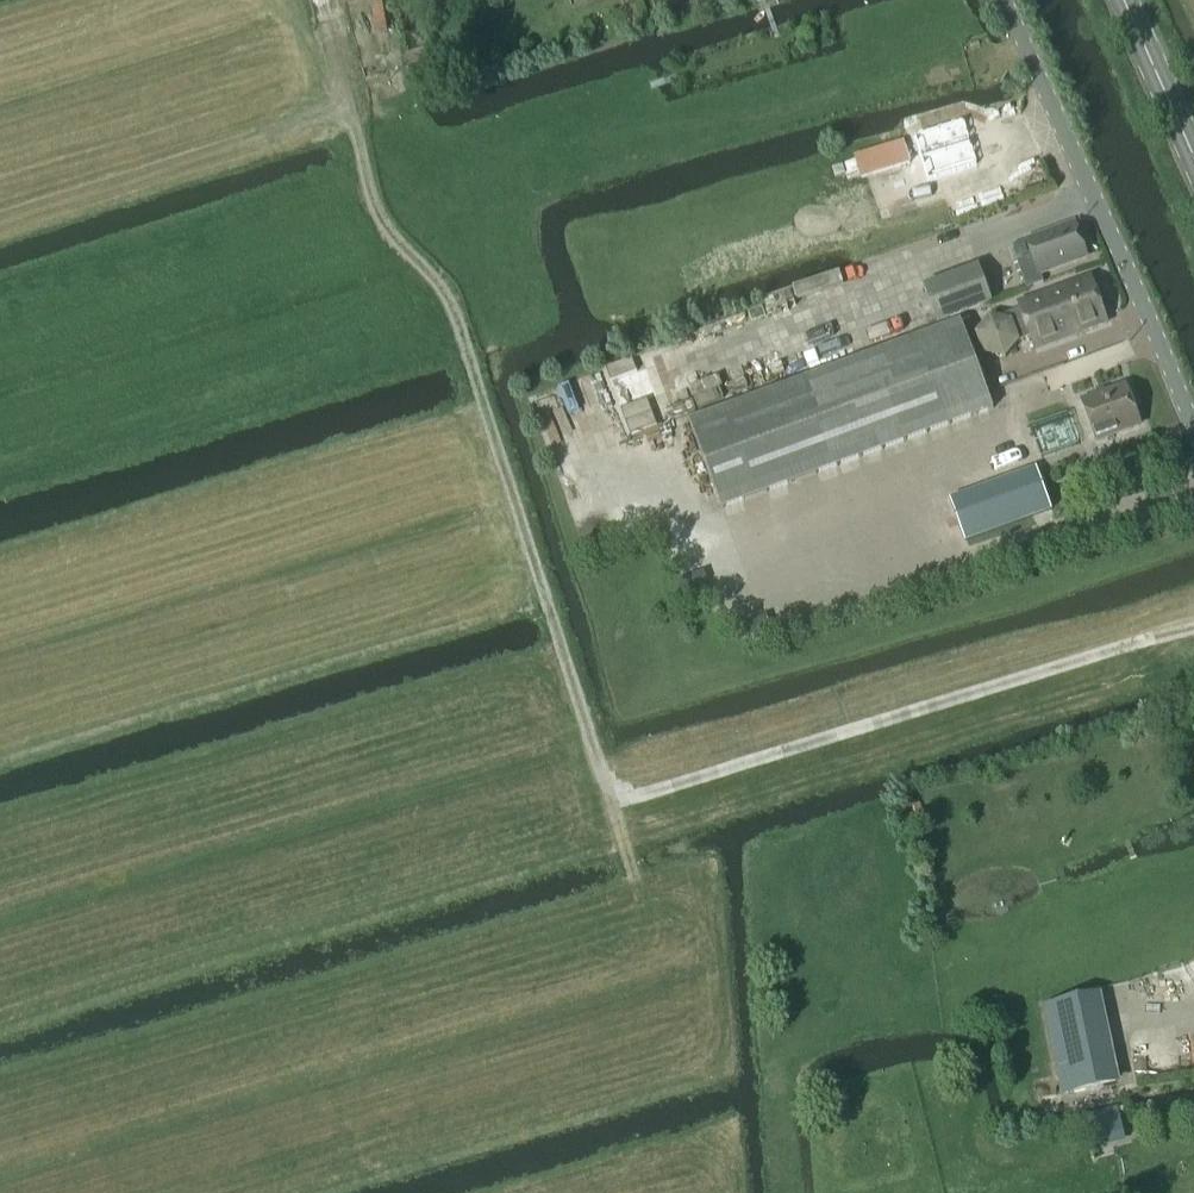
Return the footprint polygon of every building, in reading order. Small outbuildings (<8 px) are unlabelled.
[(980,102),(934,113),(947,164),(993,152),(980,102)] [(903,142),(854,157),(861,179),(910,165),(903,142)] [(1040,275),(1086,258),(1074,225),(1026,242),(1032,257),(1017,262),(1027,290),(1043,284),(1040,275)] [(985,286),(991,283),(985,266),(978,269),(978,268),(924,287),(937,324),(991,304),(985,286)] [(1017,305),(1019,311),(1008,315),(1010,321),(989,317),(975,334),(982,354),(1003,358),(1017,341),(1029,337),(1033,350),(1106,324),(1090,278),(1076,283),(1073,273),(1046,283),(1049,293),(1017,305)] [(722,509),(993,409),(961,322),(690,422),(722,509)] [(1096,441),(1139,426),(1124,386),(1082,402),(1096,441)] [(1069,412),(1030,426),(1040,457),(1080,443),(1069,412)] [(965,540),(1032,515),(1018,475),(950,499),(965,540)] [(920,804),(908,808),(913,823),(925,820),(920,804)] [(1120,1083),(1101,994),(1044,1006),(1063,1095),(1120,1083)]
